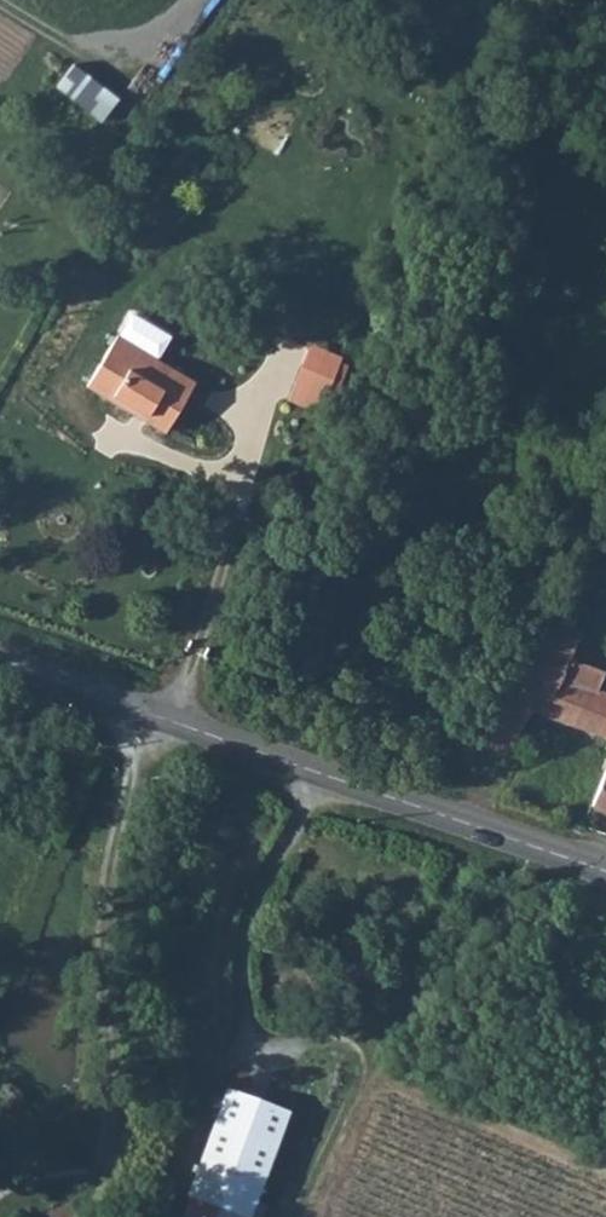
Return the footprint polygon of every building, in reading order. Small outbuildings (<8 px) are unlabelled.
[(106,119),(122,94),(76,62),(59,87),(106,119)] [(115,335),(86,385),(162,429),(192,380),(115,335)] [(497,714),(519,729),(532,708),(605,734),(605,691),(599,688),(605,671),(585,661),(593,638),(544,614),(497,714)] [(595,806),(605,811),(605,779),(595,806)] [(192,1192),(198,1195),(193,1216),(194,1216),(219,1216),(224,1202),(254,1210),(291,1105),(228,1085),(192,1192)]
